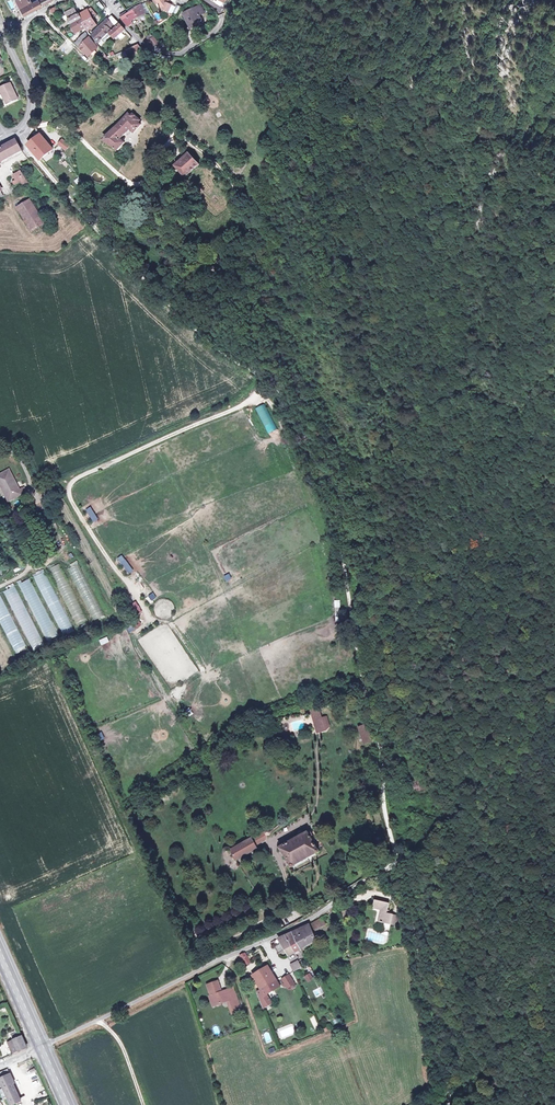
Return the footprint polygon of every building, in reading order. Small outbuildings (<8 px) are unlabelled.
[(30,0),(15,0),(22,14),(50,0),(34,0),(31,2),(30,0)] [(163,10),(167,12),(167,11),(170,5),(166,3),(167,2),(165,0),(153,0),(155,4),(157,2),(161,9),(163,10)] [(119,15),(121,17),(133,10),(137,16),(144,13),(140,4),(124,12),(119,15)] [(190,29),(201,22),(197,15),(202,12),(198,5),(181,14),(190,29)] [(81,18),(79,15),(78,13),(75,8),(75,7),(65,13),(68,19),(72,24),(81,18)] [(88,9),(79,15),(81,18),(72,24),(76,32),(87,27),(85,23),(94,17),(92,15),(88,9)] [(133,10),(121,17),(127,25),(131,22),(130,20),(137,16),(133,10)] [(153,15),(157,21),(161,19),(157,12),(153,15)] [(93,33),(98,40),(116,24),(109,17),(93,33)] [(110,32),(115,37),(124,29),(119,24),(110,32)] [(94,43),(89,37),(86,33),(76,41),(81,46),(88,55),(93,50),(99,45),(96,41),(94,43)] [(126,50),(130,56),(143,49),(138,44),(126,50)] [(3,95),(7,103),(16,98),(9,83),(0,87),(0,94),(1,96),(3,95)] [(119,151),(126,142),(123,139),(131,130),(134,133),(142,124),(139,121),(140,119),(133,112),(131,114),(129,112),(118,125),(104,139),(119,151)] [(41,158),(53,148),(41,134),(32,141),(30,143),(30,144),(41,158)] [(69,145),(62,139),(58,144),(65,149),(69,145)] [(21,150),(15,141),(0,149),(0,162),(21,150)] [(186,178),(200,165),(189,153),(175,166),(186,178)] [(16,181),(12,183),(14,187),(19,184),(21,189),(26,186),(19,173),(13,177),(16,181)] [(33,230),(42,224),(28,202),(19,208),(33,230)] [(265,403),(256,407),(267,433),(276,430),(265,403)] [(26,491),(24,486),(18,488),(9,469),(0,474),(0,484),(8,500),(26,491)] [(92,522),(97,520),(91,506),(86,509),(92,522)] [(126,559),(121,562),(128,574),(133,571),(126,559)] [(73,630),(44,569),(33,574),(62,635),(73,630)] [(20,582),(45,641),(57,636),(32,577),(20,582)] [(3,588),(30,649),(42,644),(15,583),(3,588)] [(135,616),(142,613),(136,601),(129,605),(135,616)] [(131,624),(135,629),(142,624),(138,619),(131,624)] [(101,645),(109,642),(107,636),(99,640),(101,645)] [(316,731),(324,730),(323,728),(321,719),(317,708),(309,710),(316,731)] [(363,741),(377,737),(370,720),(358,724),(363,741)] [(368,762),(380,761),(379,749),(367,752),(368,762)] [(264,831),(251,838),(254,845),(264,840),(265,835),(265,834),(264,834),(264,833),(264,832),(264,831)] [(277,848),(286,866),(286,867),(286,868),(287,869),(288,869),(290,868),(290,865),(315,851),(316,851),(317,851),(318,851),(318,850),(319,849),(318,848),(317,847),(313,846),(308,838),(311,837),(309,832),(277,848)] [(231,848),(230,847),(229,847),(228,847),(227,847),(226,848),(225,850),(225,851),(226,852),(227,853),(228,854),(229,854),(231,853),(232,852),(236,859),(256,848),(254,845),(251,838),(231,848)] [(378,920),(390,922),(392,912),(386,910),(388,901),(373,898),(372,906),(381,907),(378,920)] [(392,912),(390,922),(397,924),(399,913),(392,912)] [(313,922),(292,931),(296,938),(301,947),(316,937),(314,934),(312,929),(315,926),(313,922)] [(285,934),(289,941),(296,938),(292,931),(285,934)] [(295,950),(289,941),(285,934),(279,937),(282,942),(277,945),(282,953),(287,950),(289,953),(295,950)] [(296,938),(289,941),(295,950),(301,947),(296,938)] [(246,964),(251,960),(246,952),(239,955),(246,964)] [(304,968),(303,966),(299,960),(290,965),(294,972),(297,970),(298,972),(304,968)] [(254,974),(262,987),(276,978),(268,965),(254,974)] [(303,975),(308,982),(313,979),(309,972),(303,975)] [(289,973),(282,978),(288,986),(295,982),(289,973)] [(281,984),(276,978),(262,987),(258,989),(265,1007),(273,1001),(267,993),(281,984)] [(211,996),(214,995),(218,1005),(229,1001),(234,999),(230,990),(226,991),(222,992),(218,981),(207,985),(211,996)] [(318,987),(312,989),(314,995),(320,993),(318,987)] [(234,999),(229,1001),(234,1014),(242,1011),(237,998),(234,999)] [(9,1031),(12,1038),(18,1035),(15,1028),(9,1031)] [(267,1043),(272,1041),(268,1032),(263,1034),(267,1043)] [(26,1045),(21,1034),(18,1035),(12,1038),(7,1040),(12,1052),(26,1045)] [(9,1053),(12,1052),(7,1040),(6,1039),(3,1040),(9,1053)] [(0,1076),(10,1072),(8,1067),(0,1070),(0,1076)] [(10,1072),(0,1076),(0,1077),(0,1078),(4,1085),(8,1094),(12,1103),(21,1099),(19,1094),(18,1094),(17,1090),(13,1081),(15,1081),(10,1072)]
